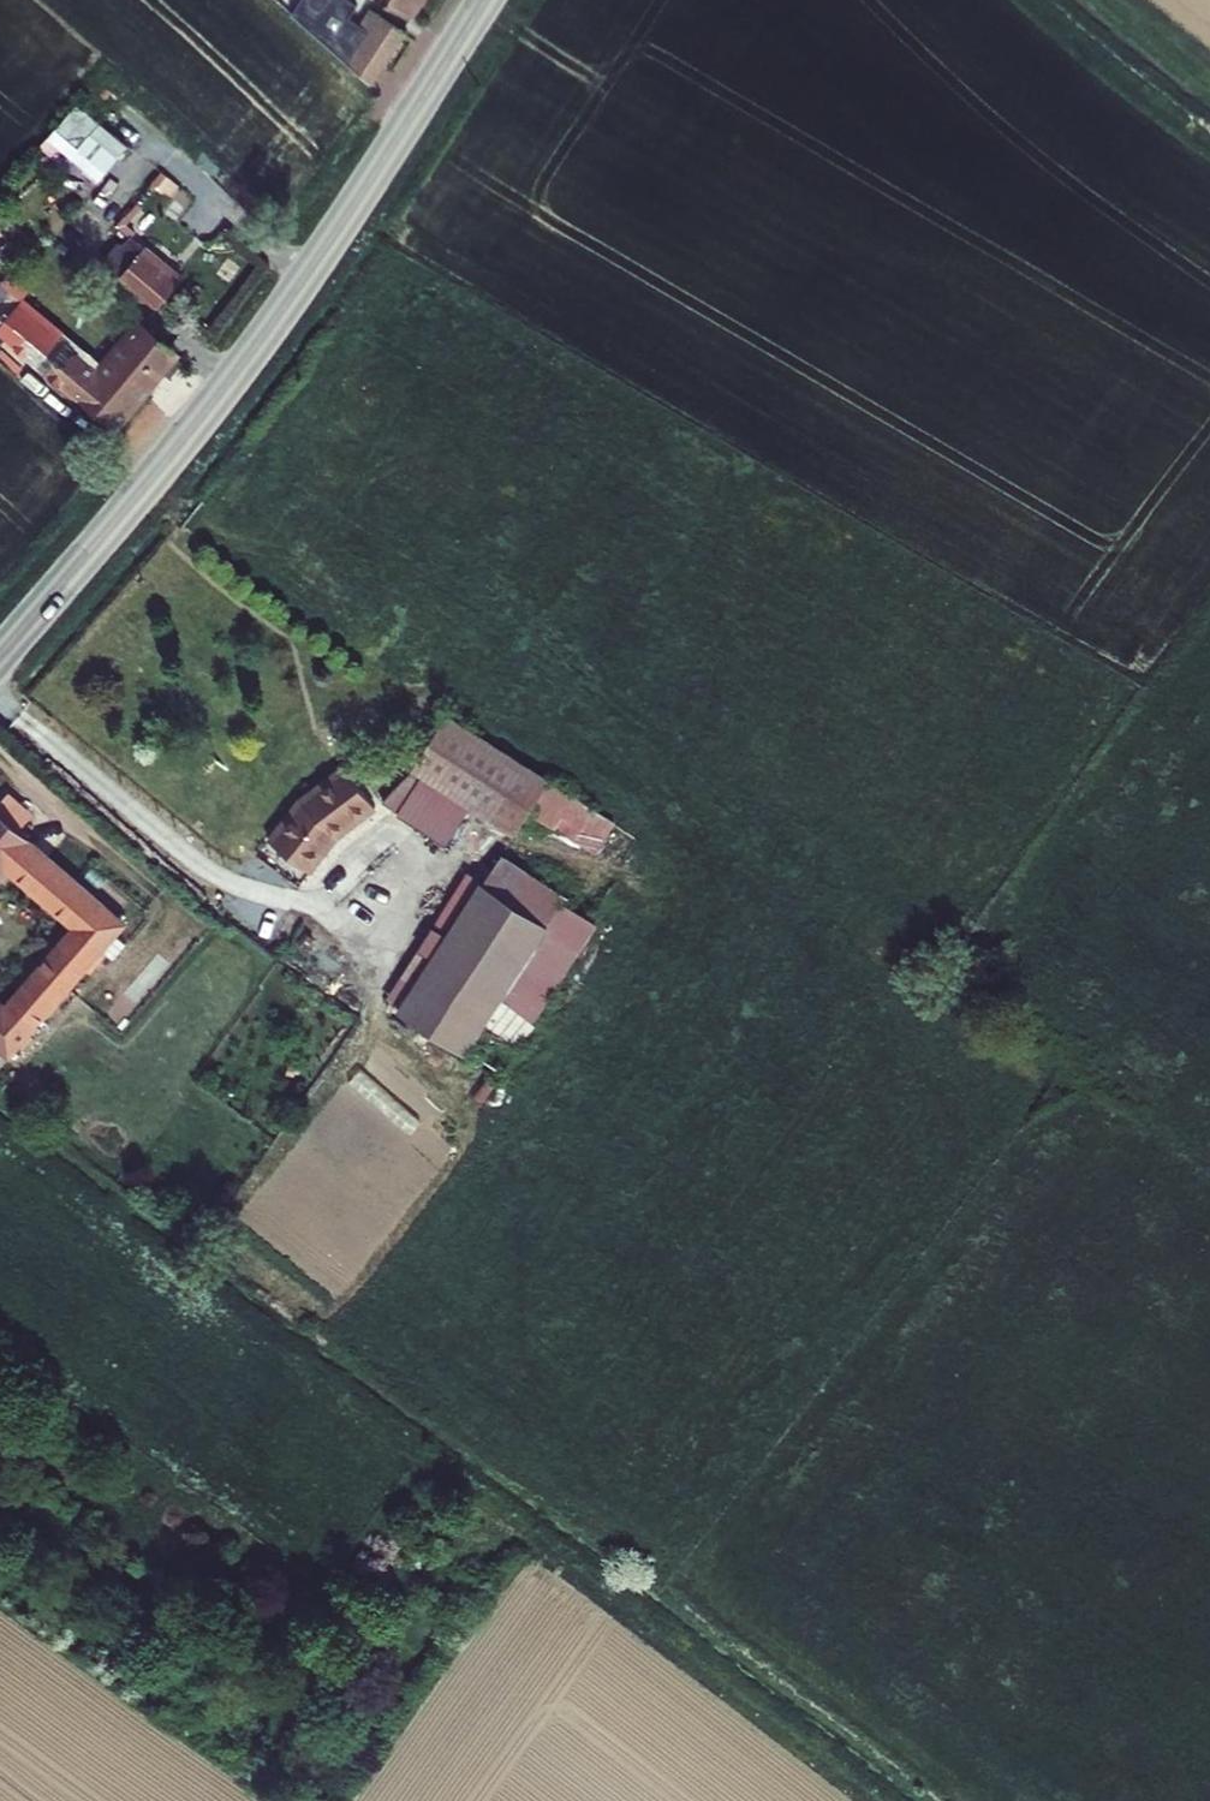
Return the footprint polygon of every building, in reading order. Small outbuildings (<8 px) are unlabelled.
[(324,0),(298,0),(293,8),(307,21),(324,0)] [(372,74),(407,22),(372,0),(361,17),(349,9),(356,0),(324,0),(307,21),(372,74)] [(414,10),(421,0),(401,0),(414,10)] [(0,196),(0,298),(49,237),(28,218),(0,196)] [(137,251),(113,280),(148,308),(170,279),(137,251)] [(110,433),(173,353),(130,320),(91,369),(10,300),(0,313),(0,341),(110,433)] [(506,837),(539,786),(439,719),(405,770),(382,807),(428,838),(451,803),(506,837)] [(371,801),(339,766),(299,798),(264,848),(310,878),(328,853),(320,845),(346,817),(350,821),(371,801)] [(0,803),(0,877),(7,869),(66,920),(3,994),(0,992),(0,1067),(130,918),(21,829),(34,813),(8,792),(0,803)] [(488,863),(395,1013),(456,1055),(554,910),(488,863)]
